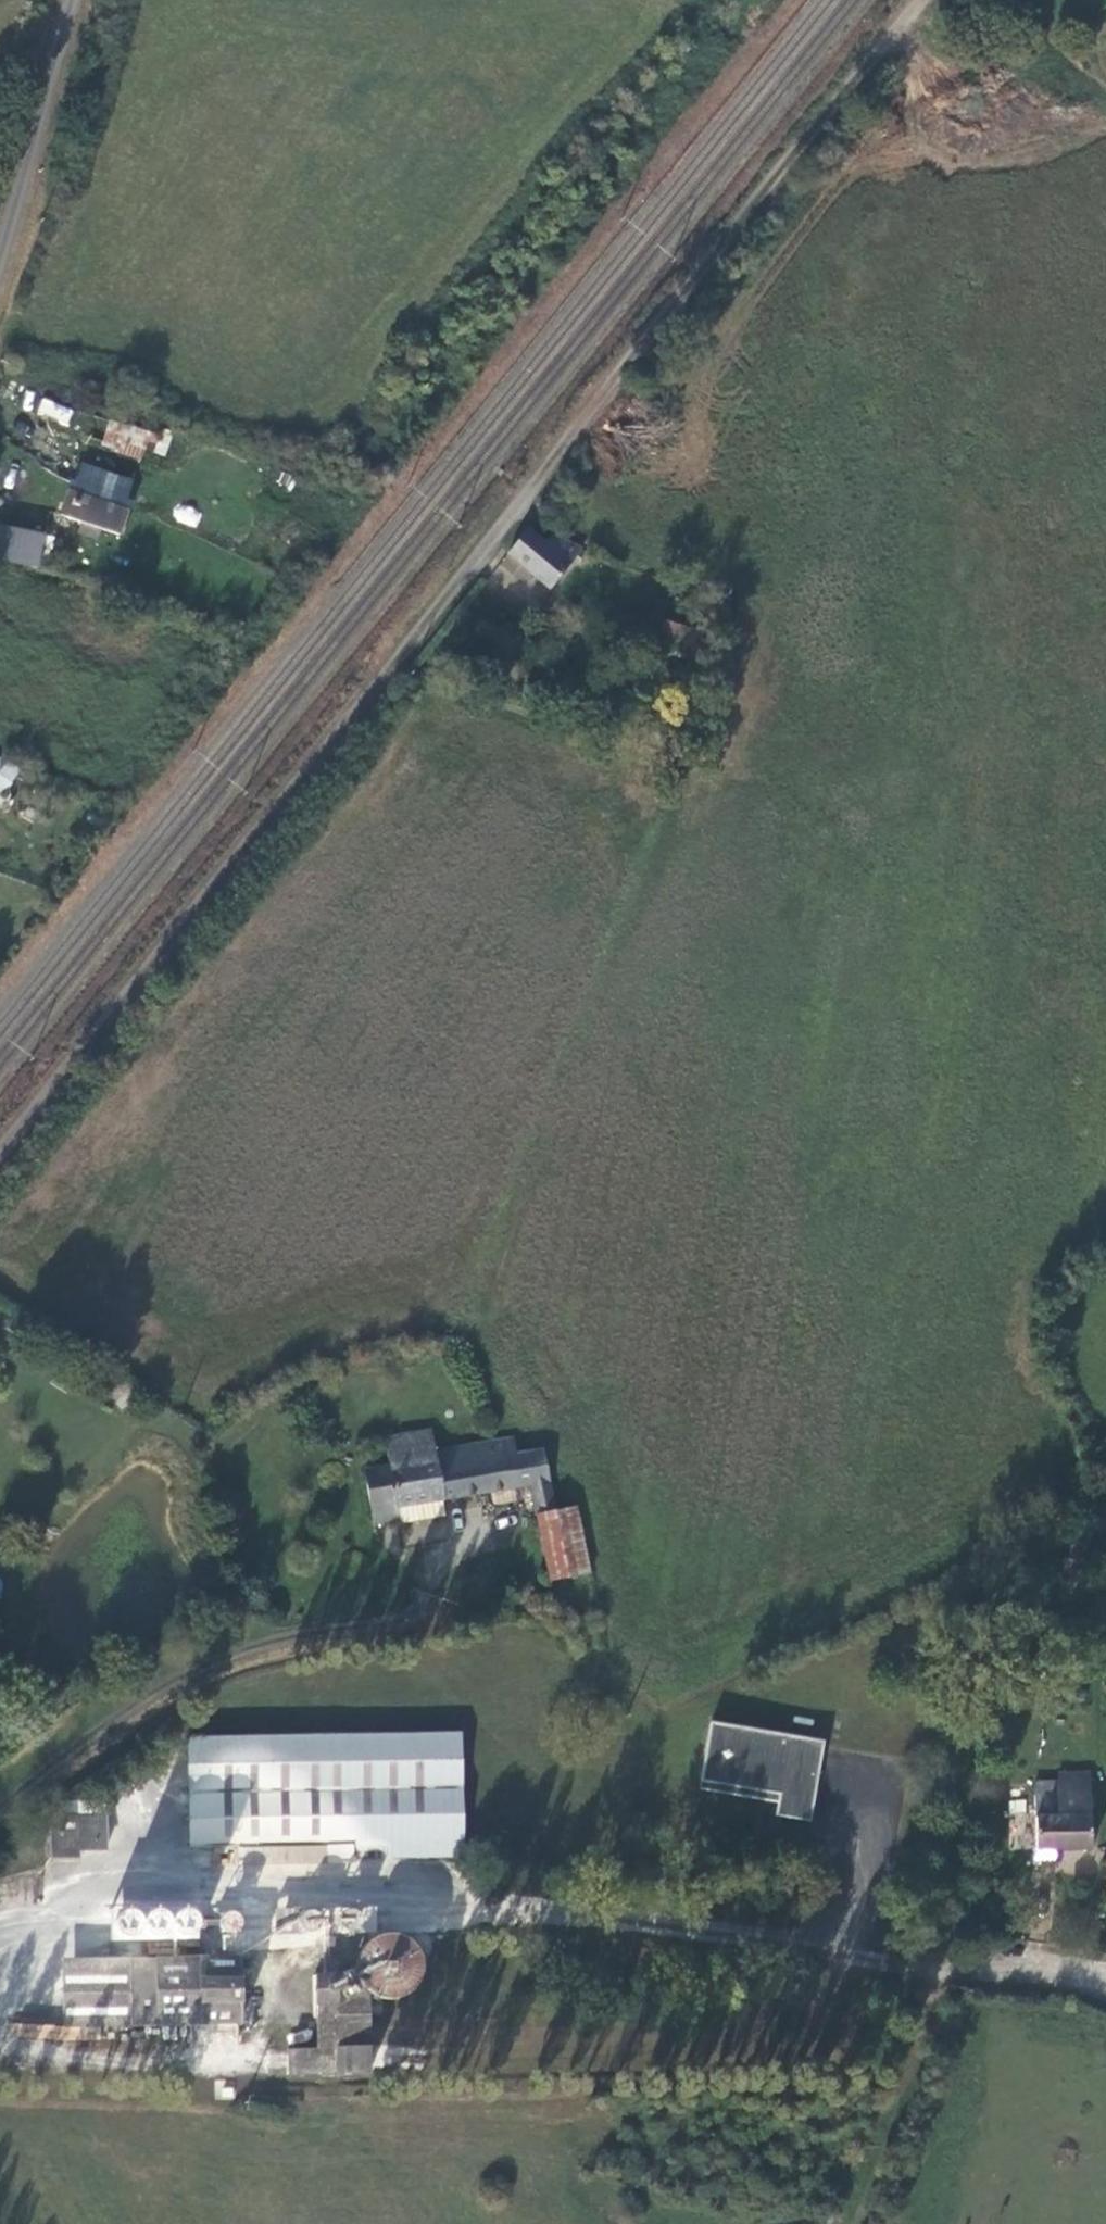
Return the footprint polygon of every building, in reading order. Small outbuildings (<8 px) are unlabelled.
[(41,397),(36,414),(69,423),(74,407),(41,397)] [(149,434),(110,421),(103,442),(142,455),(149,434)] [(131,482),(82,465),(76,483),(71,482),(60,515),(83,522),(80,532),(98,538),(102,528),(120,535),(131,502),(126,500),(131,482)] [(38,568),(44,536),(0,527),(0,560),(38,568)] [(582,549),(552,535),(545,544),(528,529),(508,553),(550,588),(582,549)] [(664,622),(658,644),(706,656),(712,635),(664,622)] [(536,1514),(555,1510),(542,1450),(516,1455),(514,1438),(435,1451),(431,1430),(385,1437),(389,1465),(364,1469),(373,1522),(399,1518),(397,1506),(442,1499),(530,1484),(536,1514)] [(445,1516),(442,1499),(397,1506),(399,1518),(400,1523),(445,1516)] [(576,1507),(555,1510),(536,1514),(550,1580),(590,1572),(576,1507)] [(779,1794),(778,1803),(776,1815),(811,1821),(824,1741),(711,1722),(701,1780),(779,1794)] [(352,1846),(463,1844),(461,1732),(187,1736),(189,1846),(237,1846),(238,1863),(353,1861),(353,1851),(352,1846)] [(1055,1782),(1054,1812),(1035,1812),(1035,1850),(1086,1851),(1088,1775),(1055,1774),(1055,1782)] [(1042,1777),(1035,1779),(1035,1812),(1054,1812),(1055,1782),(1042,1777)] [(699,1790),(778,1803),(779,1794),(701,1780),(699,1790)] [(60,1801),(60,1815),(78,1815),(78,1801),(60,1801)] [(78,1815),(60,1815),(51,1815),(51,1856),(78,1857),(78,1849),(105,1849),(105,1815),(78,1815)] [(463,1857),(463,1844),(352,1846),(353,1851),(380,1851),(380,1859),(463,1857)] [(131,1992),(62,1993),(63,2027),(239,2024),(238,1958),(131,1959),(131,1992)] [(62,1960),(62,1993),(131,1992),(131,1959),(62,1960)] [(316,2018),(369,2016),(369,1990),(367,1989),(364,1986),(362,1984),(359,1978),(358,1974),(315,1976),(316,2018)] [(371,2072),(369,2016),(316,2018),(317,2049),(287,2050),(288,2074),(371,2072)]
